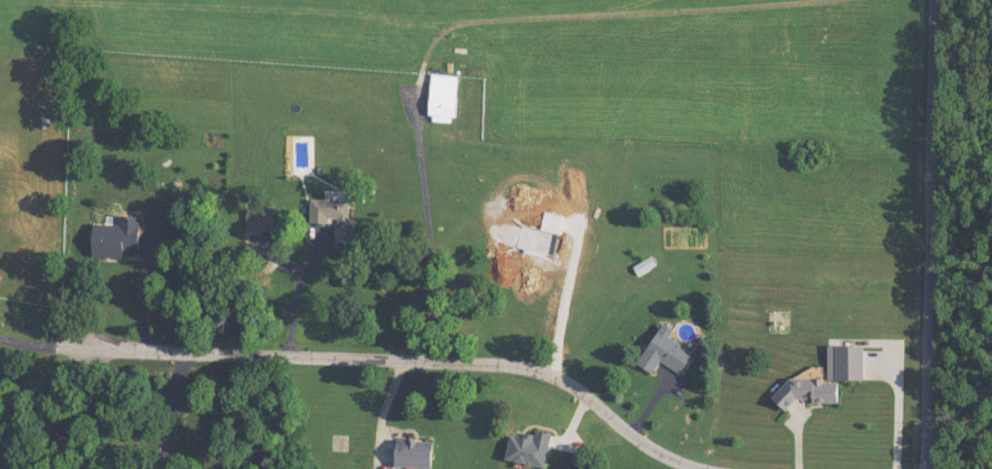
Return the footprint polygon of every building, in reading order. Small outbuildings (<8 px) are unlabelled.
[(458,75),(432,75),(431,120),(457,121),(458,75)] [(335,241),(352,241),(352,198),(312,198),(312,225),(335,225),(335,241)] [(94,217),(95,258),(140,258),(139,217),(94,217)] [(634,265),(638,272),(648,268),(645,260),(634,265)] [(655,372),(661,361),(682,372),(695,349),(659,329),(640,364),(655,372)] [(857,379),(857,345),(821,345),(822,378),(773,379),(774,408),(786,408),(786,401),(835,401),(835,380),(857,379)] [(553,435),(514,429),(509,460),(548,466),(553,435)] [(435,466),(436,439),(397,438),(397,466),(435,466)]
